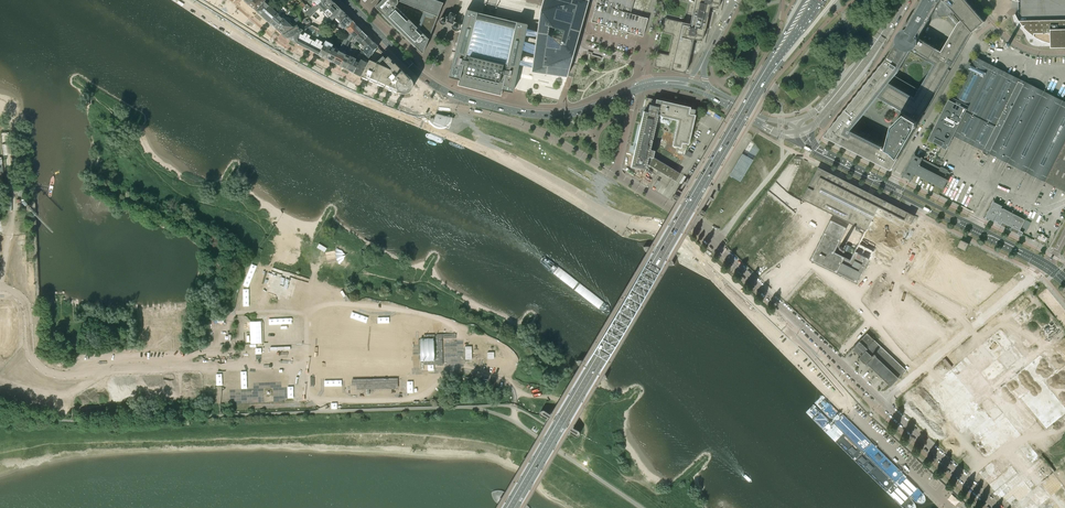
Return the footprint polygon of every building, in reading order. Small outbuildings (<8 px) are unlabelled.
[(257,11),(265,1),(266,0),(253,0),(250,4),(256,10),(257,11)] [(265,1),(257,11),(262,15),(270,6),(267,3),(269,0),(272,3),(275,0),(266,0),(265,1)] [(302,1),(306,5),(302,9),(297,13),(299,16),(300,21),(309,16),(309,17),(317,21),(327,26),(333,20),(335,18),(342,10),(332,0),(301,0),(302,1)] [(382,0),(378,0),(380,2),(376,7),(423,54),(443,3),(436,0),(382,0)] [(541,6),(540,10),(531,72),(567,77),(589,0),(543,0),(541,6)] [(591,21),(643,36),(648,18),(645,17),(630,13),(634,0),(597,0),(591,21)] [(683,72),(685,73),(693,39),(702,41),(709,6),(718,8),(720,0),(681,0),(690,2),(685,23),(665,18),(662,32),(673,34),(669,55),(657,52),(654,66),(683,72)] [(915,12),(904,29),(903,30),(902,30),(902,31),(901,31),(900,32),(899,33),(899,34),(898,35),(897,36),(897,37),(897,38),(897,39),(897,40),(897,41),(897,42),(890,54),(886,60),(883,64),(879,67),(878,70),(874,73),(873,76),(870,79),(868,83),(865,85),(863,89),(860,91),(858,95),(855,97),(853,101),(850,104),(848,107),(845,110),(843,113),(840,116),(838,120),(835,122),(833,126),(830,128),(828,133),(825,136),(892,170),(893,168),(900,157),(902,153),(920,122),(925,114),(923,113),(924,111),(926,112),(951,70),(949,69),(951,66),(952,67),(963,49),(972,33),(972,32),(985,22),(966,0),(921,0),(915,12)] [(297,13),(302,9),(306,5),(302,1),(295,8),(297,13)] [(239,16),(242,12),(234,5),(230,9),(239,16)] [(262,15),(269,22),(278,13),(274,9),(275,8),(272,6),(271,7),(270,6),(262,15)] [(282,8),(278,13),(269,22),(277,29),(288,17),(294,9),(290,6),(288,9),(284,6),(282,8)] [(461,30),(454,56),(449,77),(459,80),(458,81),(457,85),(501,96),(502,90),(513,92),(527,24),(516,21),(516,22),(505,19),(477,13),(478,12),(472,10),(467,9),(462,28),(461,30)] [(335,18),(339,23),(347,15),(342,10),(335,18)] [(456,14),(451,12),(450,12),(448,16),(446,15),(445,18),(444,17),(443,17),(442,17),(441,18),(440,18),(440,19),(439,20),(439,21),(439,22),(440,22),(440,23),(441,24),(442,25),(443,25),(444,25),(445,24),(446,23),(447,22),(452,24),(452,25),(451,26),(451,27),(452,28),(452,29),(453,29),(453,30),(454,30),(455,31),(456,30),(457,30),(458,30),(459,29),(459,28),(460,27),(460,26),(459,25),(459,23),(458,23),(457,23),(457,22),(456,21),(457,15),(456,15),(456,14)] [(346,29),(352,21),(347,15),(339,23),(346,30),(346,29)] [(277,29),(282,34),(297,25),(298,24),(301,23),(299,16),(298,17),(297,17),(296,18),(295,18),(294,19),(291,23),(290,22),(292,20),(288,17),(277,29)] [(1019,21),(1020,23),(1022,26),(1024,28),(1026,30),(1028,32),(1031,34),(1033,36),(1036,38),(1038,39),(1041,41),(1044,42),(1047,43),(1050,43),(1050,48),(1064,48),(1064,20),(1019,21)] [(296,42),(319,54),(325,42),(321,40),(328,26),(327,26),(317,21),(314,24),(304,30),(303,30),(296,42)] [(347,32),(349,34),(358,26),(353,21),(352,21),(346,29),(348,31),(347,32)] [(297,25),(282,34),(287,38),(290,33),(298,28),(299,27),(297,25)] [(355,38),(363,31),(358,26),(349,34),(346,37),(350,40),(352,35),(355,38)] [(296,42),(303,30),(298,28),(290,33),(287,38),(296,42)] [(363,31),(355,38),(352,41),(354,44),(357,41),(360,43),(368,36),(363,31)] [(372,41),(368,36),(360,43),(357,46),(362,51),(372,41)] [(350,41),(350,40),(346,37),(339,49),(333,62),(340,65),(346,54),(344,53),(350,41)] [(319,54),(326,58),(332,47),(333,44),(326,40),(325,42),(319,54)] [(368,51),(372,55),(378,47),(378,46),(372,41),(362,51),(365,54),(368,51)] [(340,65),(347,69),(353,57),(358,49),(352,42),(347,52),(351,54),(350,55),(350,56),(346,54),(340,65)] [(333,62),(339,49),(335,47),(335,48),(332,47),(326,58),(333,62)] [(407,75),(402,70),(395,63),(394,64),(391,61),(392,60),(388,56),(387,57),(379,49),(380,48),(379,48),(378,47),(372,55),(366,66),(361,76),(385,87),(385,86),(389,88),(388,89),(403,93),(404,93),(405,93),(406,93),(407,93),(408,92),(409,92),(410,91),(411,90),(412,89),(413,88),(413,87),(413,86),(413,85),(413,84),(413,83),(413,82),(413,81),(412,80),(412,79),(411,78),(407,75)] [(347,69),(354,73),(359,63),(361,59),(363,54),(360,51),(357,57),(357,56),(356,59),(353,57),(347,69)] [(588,51),(587,53),(590,54),(589,58),(601,62),(602,58),(600,57),(592,55),(592,53),(588,51)] [(954,135),(1000,158),(1019,168),(1038,178),(1052,185),(1060,189),(1064,192),(1064,102),(1055,97),(1036,87),(1018,78),(981,59),(975,56),(970,65),(968,68),(969,69),(953,98),(955,99),(969,106),(954,135)] [(354,73),(361,76),(366,66),(364,65),(366,61),(361,59),(359,63),(354,73)] [(643,111),(631,167),(645,170),(647,163),(648,164),(648,165),(658,170),(675,181),(680,173),(653,157),(654,150),(650,149),(658,115),(660,115),(660,116),(678,120),(672,146),(678,147),(678,150),(680,150),(681,148),(681,146),(683,147),(686,148),(687,144),(688,144),(695,115),(694,114),(695,109),(690,108),(691,107),(656,99),(656,100),(653,99),(652,105),(649,104),(648,109),(645,109),(644,111),(643,111)] [(947,149),(954,135),(969,106),(955,99),(953,102),(949,100),(938,121),(929,140),(941,146),(942,147),(947,149)] [(453,120),(450,119),(450,117),(446,117),(446,118),(436,115),(433,121),(432,119),(429,122),(430,124),(432,125),(434,127),(436,128),(439,129),(441,129),(444,129),(446,127),(448,126),(449,124),(449,123),(450,122),(450,119),(453,120)] [(742,154),(730,175),(740,181),(758,150),(754,144),(751,142),(750,142),(742,154)] [(10,144),(2,146),(3,156),(12,155),(10,144)] [(947,149),(942,147),(938,155),(944,157),(948,149),(947,149)] [(905,172),(903,177),(904,176),(911,179),(911,180),(911,181),(915,173),(943,187),(945,188),(944,187),(947,180),(948,181),(949,181),(947,180),(948,178),(945,176),(948,170),(941,167),(937,175),(930,171),(933,164),(932,164),(922,158),(923,158),(922,158),(921,159),(920,158),(916,156),(914,155),(915,154),(914,154),(913,157),(911,161),(912,162),(908,170),(907,169),(906,169),(905,172)] [(818,167),(802,199),(834,215),(864,230),(876,207),(910,224),(914,216),(818,167)] [(1003,222),(1019,231),(1025,220),(1025,219),(1025,220),(1012,214),(1012,213),(1004,209),(1004,208),(1003,209),(1001,208),(1002,206),(994,202),(986,217),(994,221),(995,221),(997,222),(997,223),(1001,225),(1003,222)] [(855,283),(872,250),(858,243),(850,260),(834,252),(840,240),(846,228),(830,220),(809,260),(839,275),(855,283)] [(1021,230),(1026,232),(1031,222),(1026,220),(1021,230)] [(1037,232),(1035,237),(1039,239),(1039,240),(1041,241),(1042,240),(1046,243),(1049,238),(1044,236),(1044,235),(1042,234),(1041,235),(1037,232)] [(969,244),(968,243),(961,239),(958,246),(966,250),(969,244)] [(303,260),(305,249),(282,244),(280,255),(303,260)] [(920,245),(917,250),(927,255),(930,257),(933,251),(933,250),(920,244),(920,245)] [(917,251),(904,275),(908,277),(915,281),(915,279),(927,255),(917,250),(917,251)] [(927,255),(915,279),(918,280),(921,274),(927,277),(932,280),(937,282),(943,285),(948,288),(953,290),(959,293),(964,296),(969,285),(980,291),(981,290),(984,284),(988,286),(994,275),(987,271),(953,254),(951,260),(951,259),(933,251),(930,257),(927,255)] [(270,267),(262,291),(288,300),(289,296),(274,291),(279,279),(275,278),(278,269),(270,267)] [(918,280),(917,282),(923,285),(927,277),(921,274),(918,280)] [(287,285),(296,285),(296,279),(294,279),(294,276),(287,276),(287,285)] [(927,277),(923,285),(928,287),(932,280),(927,277)] [(932,280),(928,287),(933,290),(937,282),(932,280)] [(937,282),(933,290),(939,293),(943,285),(937,282)] [(984,284),(981,290),(992,295),(997,291),(988,286),(984,284)] [(943,285),(939,293),(944,295),(948,288),(943,285)] [(964,296),(960,303),(974,310),(987,299),(978,295),(980,292),(980,291),(969,285),(964,296)] [(948,288),(944,295),(949,298),(953,290),(948,288)] [(953,290),(949,298),(955,301),(959,293),(953,290)] [(980,292),(978,295),(987,299),(992,295),(981,290),(980,291),(980,292)] [(959,293),(955,301),(960,303),(964,296),(959,293)] [(1064,367),(1064,349),(1061,342),(1061,340),(1039,309),(1020,323),(1023,328),(1011,336),(1007,330),(931,382),(931,391),(961,435),(968,430),(977,444),(977,445),(986,458),(1009,442),(1016,442),(1029,434),(1029,429),(1040,421),(1041,421),(1046,429),(1064,416),(1064,406),(1046,379),(1048,377),(1054,378),(1055,380),(1064,373),(1064,369),(1064,368),(1064,367)] [(898,379),(906,370),(867,333),(865,334),(852,349),(860,356),(858,358),(865,364),(866,363),(890,386),(897,378),(898,379)] [(951,365),(945,358),(943,360),(950,368),(952,366),(951,365)] [(1038,440),(1032,444),(1035,449),(1041,446),(1038,440)] [(1029,441),(1015,452),(1029,469),(1042,458),(1029,441)]
